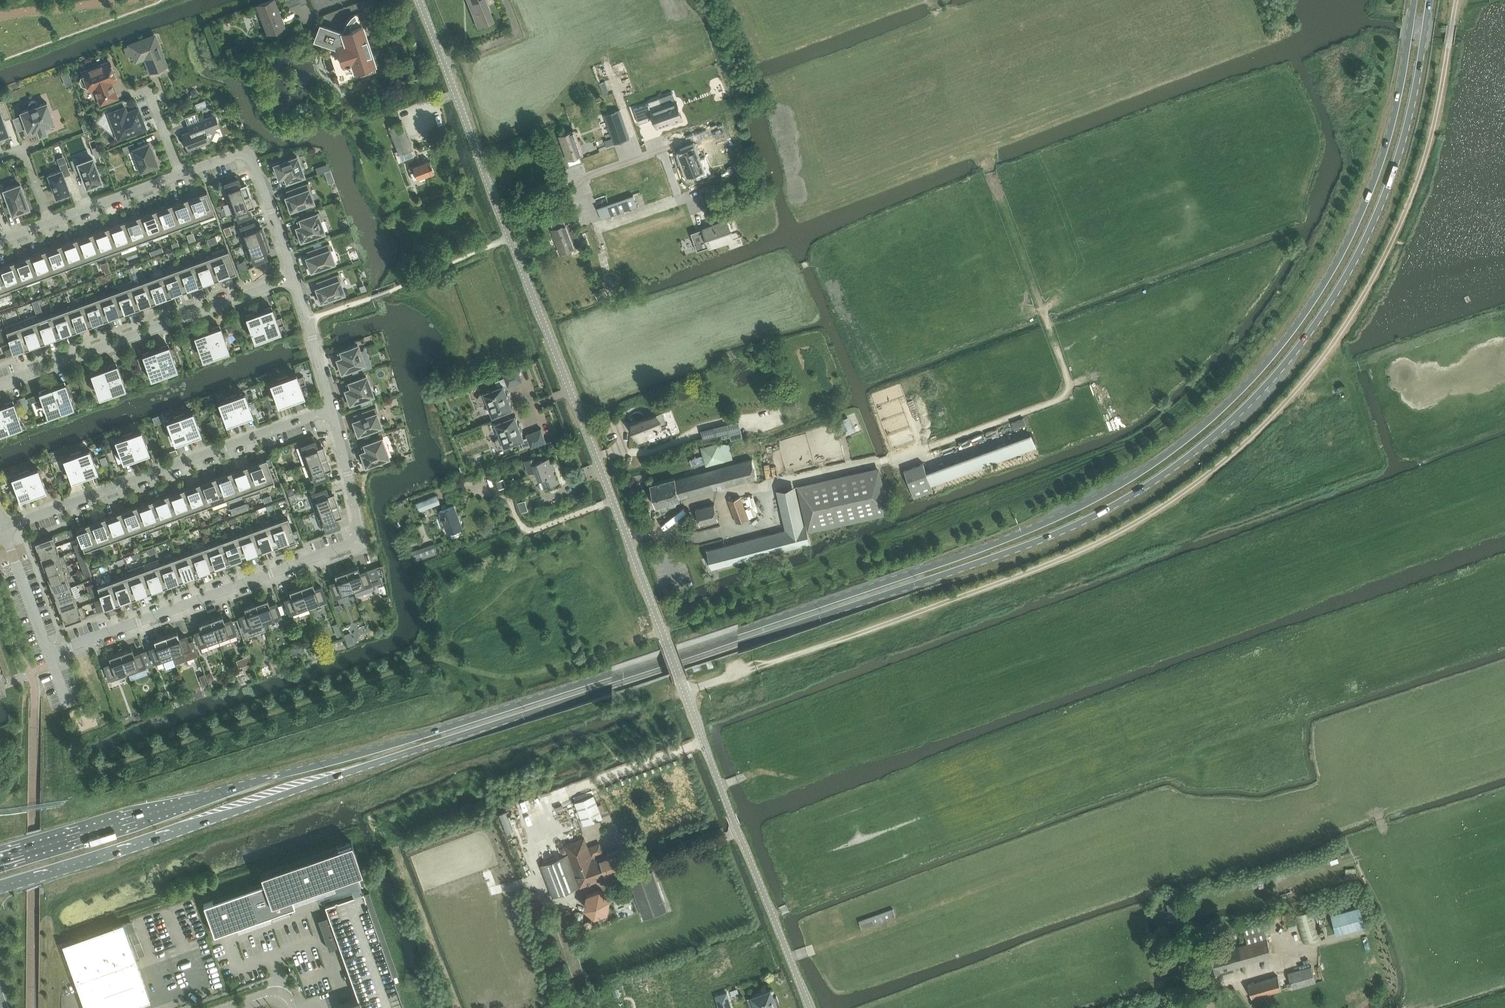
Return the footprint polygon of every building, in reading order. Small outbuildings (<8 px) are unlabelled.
[(258,4),(268,30),(283,24),(274,0),(269,0),(258,4)] [(478,27),(494,21),(485,0),(468,0),(478,27)] [(343,32),(320,24),(315,38),(338,46),(344,64),(352,62),(355,69),(374,63),(362,26),(343,32)] [(154,36),(130,45),(130,46),(124,48),(128,56),(133,54),(136,61),(143,58),(143,57),(144,58),(146,59),(146,60),(151,72),(166,66),(161,51),(157,43),(154,36)] [(116,79),(110,61),(83,72),(84,75),(81,76),(80,78),(80,80),(80,83),(81,85),(83,86),(86,87),(88,86),(89,90),(95,87),(101,103),(117,97),(111,81),(116,79)] [(649,103),(634,109),(639,123),(648,120),(648,118),(653,116),(654,115),(658,126),(682,117),(676,101),(663,106),(660,98),(649,102),(650,103),(649,103)] [(8,133),(3,119),(4,118),(11,116),(5,99),(0,101),(0,106),(2,111),(0,112),(0,136),(8,133)] [(33,100),(31,101),(29,102),(28,104),(29,106),(29,108),(21,111),(22,115),(13,118),(17,130),(26,127),(28,133),(38,129),(40,134),(47,132),(45,126),(54,123),(47,102),(38,105),(38,103),(37,101),(35,100),(33,100)] [(116,133),(121,131),(124,137),(126,137),(127,139),(137,135),(136,133),(146,129),(144,122),(143,122),(140,116),(141,115),(138,108),(127,112),(126,110),(121,112),(119,109),(108,113),(116,133)] [(614,124),(609,126),(613,137),(615,143),(630,138),(619,109),(610,112),(614,124)] [(188,125),(190,131),(183,134),(190,154),(189,149),(209,141),(209,140),(212,139),(216,132),(214,129),(219,127),(215,114),(188,125)] [(411,145),(402,121),(389,126),(398,150),(395,152),(399,163),(415,156),(411,145)] [(575,130),(559,136),(570,165),(581,161),(579,155),(583,154),(575,130)] [(158,164),(149,142),(135,147),(134,142),(122,147),(125,153),(133,150),(141,171),(158,164)] [(680,152),(680,153),(688,175),(689,175),(689,174),(695,172),(698,178),(711,173),(705,157),(699,159),(694,144),(680,149),(682,153),(681,153),(680,152)] [(276,173),(277,172),(279,177),(281,177),(283,182),(304,175),(297,156),(282,161),(282,160),(273,163),(276,173)] [(82,172),(87,186),(101,181),(93,158),(79,163),(77,158),(71,160),(76,174),(82,172)] [(417,178),(434,172),(430,159),(413,166),(408,167),(413,180),(417,178)] [(61,170),(48,174),(57,197),(70,192),(64,176),(71,174),(66,162),(60,165),(61,170)] [(221,184),(228,202),(250,194),(246,182),(240,184),(238,178),(221,184)] [(290,211),(299,208),(298,207),(313,201),(309,189),(311,189),(308,182),(286,190),(288,196),(286,196),(288,202),(287,202),(290,211)] [(20,184),(5,190),(3,184),(0,185),(0,196),(1,200),(7,198),(13,213),(29,207),(20,184)] [(199,219),(215,213),(207,191),(190,197),(200,224),(201,224),(199,219)] [(250,194),(228,202),(234,220),(251,214),(248,208),(255,205),(253,200),(250,194)] [(633,195),(598,207),(598,208),(601,219),(602,219),(637,206),(633,195)] [(185,230),(200,224),(190,197),(175,202),(185,230)] [(184,230),(185,230),(175,202),(159,208),(167,231),(183,225),(184,230)] [(159,208),(143,214),(151,236),(167,231),(159,208)] [(301,241),(309,238),(309,237),(324,232),(320,220),(322,219),(319,212),(317,213),(296,220),(299,226),(297,227),(299,232),(297,232),(301,241)] [(136,242),(151,236),(143,214),(127,220),(136,242)] [(251,218),(237,223),(238,227),(237,227),(244,245),(266,237),(264,230),(261,231),(260,226),(256,227),(253,221),(252,222),(251,218)] [(120,248),(136,242),(127,220),(112,225),(120,248)] [(696,231),(691,232),(697,250),(726,241),(733,238),(731,232),(727,221),(727,220),(712,225),(711,226),(710,225),(705,227),(706,227),(705,227),(704,228),(707,238),(700,241),(696,231)] [(567,223),(552,229),(561,253),(576,247),(582,245),(575,228),(570,230),(567,223)] [(112,225),(96,231),(106,258),(122,252),(120,248),(112,225)] [(96,231),(80,237),(88,259),(104,254),(105,258),(106,258),(96,231)] [(72,265),(88,259),(80,237),(64,243),(72,265)] [(266,237),(244,245),(250,263),(266,257),(264,251),(268,249),(266,244),(269,243),(266,237)] [(330,250),(332,249),(329,242),(321,245),(320,243),(315,245),(315,247),(307,250),(309,256),(307,257),(309,262),(307,263),(311,272),(320,268),(319,267),(334,262),(330,250)] [(57,271),(72,265),(64,243),(48,248),(57,271)] [(41,277),(57,271),(48,248),(33,254),(41,277)] [(220,278),(236,272),(228,250),(212,255),(220,278)] [(25,282),(41,277),(33,254),(17,260),(25,282)] [(204,284),(220,278),(212,255),(196,261),(204,284)] [(10,288),(25,282),(17,260),(1,266),(11,293),(10,288)] [(244,260),(236,263),(239,271),(247,268),(244,260)] [(179,262),(189,289),(204,284),(196,261),(181,267),(179,262)] [(173,295),(189,289),(179,262),(163,268),(173,295)] [(11,293),(1,266),(0,266),(0,297),(11,293)] [(164,273),(149,278),(157,301),(173,295),(163,268),(162,268),(164,273)] [(339,281),(341,280),(339,273),(330,276),(329,273),(323,275),(324,278),(316,281),(318,287),(316,288),(318,293),(317,293),(320,302),(329,299),(329,298),(344,292),(339,281)] [(132,279),(131,279),(141,307),(157,301),(149,278),(133,284),(132,279)] [(125,312),(141,307),(131,279),(115,285),(125,312)] [(117,290),(101,296),(110,318),(125,312),(115,285),(117,290)] [(94,324),(110,318),(101,296),(86,301),(94,324)] [(40,306),(38,300),(32,302),(34,308),(40,306)] [(78,330),(94,324),(86,301),(70,307),(78,330)] [(62,335),(78,330),(70,307),(54,313),(62,335)] [(264,309),(265,312),(260,313),(267,333),(280,328),(279,325),(284,323),(281,316),(276,318),(273,308),(265,311),(265,309),(264,309)] [(46,341),(62,335),(54,313),(38,319),(46,341)] [(246,318),(253,337),(267,333),(260,313),(255,315),(254,313),(253,313),(254,315),(246,318)] [(31,347),(46,341),(38,319),(36,314),(21,320),(22,324),(31,347)] [(22,324),(21,320),(5,326),(6,330),(15,353),(31,347),(22,324)] [(235,330),(233,324),(227,326),(229,332),(235,330)] [(212,328),(213,330),(208,332),(215,351),(228,346),(221,327),(214,330),(213,328),(212,328)] [(195,337),(202,356),(215,351),(208,332),(203,334),(202,332),(201,332),(202,334),(195,337)] [(350,370),(350,369),(365,363),(358,344),(337,352),(339,358),(337,358),(339,364),(338,364),(341,373),(350,370)] [(160,347),(161,349),(156,351),(163,370),(177,365),(170,346),(162,349),(161,347),(160,347)] [(143,356),(150,375),(163,370),(156,351),(151,353),(150,351),(151,353),(143,356)] [(109,366),(110,368),(105,370),(112,389),(125,384),(118,365),(110,368),(110,365),(109,366)] [(508,385),(508,386),(523,381),(518,368),(503,373),(504,375),(505,377),(496,380),(498,387),(486,391),(484,392),(484,393),(480,394),(479,396),(479,399),(479,401),(481,403),(484,403),(488,401),(493,416),(513,408),(504,385),(508,384),(508,385)] [(91,375),(98,394),(112,389),(105,370),(100,372),(99,369),(98,370),(99,372),(91,375)] [(298,377),(297,374),(284,379),(291,398),(296,396),(296,399),(297,398),(296,396),(304,393),(301,384),(306,383),(303,375),(298,377)] [(349,404),(358,401),(358,400),(373,394),(366,375),(345,383),(347,389),(346,389),(347,395),(346,395),(349,404)] [(286,402),(286,400),(291,398),(284,379),(270,384),(277,403),(285,400),(286,403),(286,402)] [(57,385),(58,387),(53,389),(60,408),(73,403),(66,384),(59,387),(58,384),(57,385)] [(40,394),(47,413),(60,408),(53,389),(48,390),(47,388),(46,388),(47,391),(40,394)] [(249,404),(245,393),(232,398),(239,417),(244,415),(245,418),(246,417),(245,415),(252,412),(251,408),(249,404)] [(235,421),(234,419),(239,417),(232,398),(219,403),(226,422),(233,419),(234,422),(235,421)] [(270,401),(263,403),(265,410),(272,407),(270,401)] [(5,403),(6,406),(1,407),(8,427),(22,422),(15,403),(7,405),(6,403),(5,403)] [(357,435),(366,432),(366,431),(381,425),(376,413),(378,413),(376,406),(353,414),(355,420),(353,421),(355,426),(354,426),(357,435)] [(8,427),(1,407),(0,408),(0,430),(8,427)] [(639,420),(632,423),(635,430),(639,441),(648,438),(648,437),(660,433),(658,430),(659,430),(659,427),(668,423),(667,423),(663,412),(664,411),(664,410),(639,420)] [(201,431),(194,412),(180,417),(187,436),(192,434),(193,436),(194,436),(193,434),(201,431)] [(531,445),(532,447),(546,441),(541,428),(527,434),(527,435),(528,435),(528,436),(525,438),(516,415),(496,422),(501,436),(497,438),(496,440),(495,442),(496,445),(498,446),(500,447),(505,445),(505,446),(507,445),(519,441),(521,447),(531,443),(531,445)] [(183,440),(182,438),(187,436),(180,417),(167,422),(174,441),(181,438),(182,440),(183,440)] [(853,429),(848,417),(838,421),(843,433),(853,429)] [(714,427),(716,435),(730,432),(741,429),(739,420),(728,423),(714,427)] [(149,450),(142,431),(129,436),(136,455),(141,453),(141,455),(142,455),(141,453),(149,450)] [(119,451),(115,453),(118,463),(123,461),(122,460),(123,459),(130,457),(131,459),(131,456),(133,456),(136,455),(129,436),(115,440),(119,451)] [(374,463),(373,462),(388,456),(381,438),(361,445),(363,451),(361,452),(363,457),(362,458),(365,466),(374,463)] [(298,446),(305,464),(327,456),(323,444),(317,447),(315,440),(298,446)] [(706,465),(724,460),(719,441),(701,447),(706,465)] [(177,449),(166,453),(167,457),(179,453),(177,449)] [(97,469),(90,450),(77,454),(84,473),(89,472),(90,474),(91,474),(90,471),(97,469)] [(80,478),(79,475),(84,473),(77,454),(64,459),(71,478),(78,476),(79,478),(80,478)] [(327,456),(305,464),(311,482),(328,476),(325,470),(329,469),(332,468),(330,463),(327,456)] [(269,467),(274,465),(270,457),(250,464),(258,486),(260,491),(259,486),(274,481),(269,467)] [(551,462),(549,457),(536,462),(535,457),(524,461),(529,473),(536,471),(539,479),(541,478),(545,487),(558,483),(554,469),(556,468),(554,462),(551,462)] [(675,477),(650,484),(656,506),(668,503),(672,505),(676,504),(678,501),(681,500),(680,498),(692,495),(757,478),(753,461),(752,458),(752,459),(736,463),(708,470),(676,478),(675,477)] [(923,462),(905,468),(915,497),(933,491),(923,462)] [(260,491),(258,486),(250,464),(234,470),(244,497),(260,491)] [(46,488),(39,468),(25,473),(32,492),(37,490),(38,493),(39,493),(38,490),(46,488)] [(488,468),(478,472),(480,479),(491,475),(488,468)] [(879,469),(799,487),(807,523),(808,529),(889,510),(879,469)] [(244,497),(234,470),(218,476),(227,498),(242,492),(244,497)] [(28,497),(27,494),(32,492),(25,473),(12,478),(16,491),(18,495),(19,497),(26,495),(27,497),(28,497)] [(218,476),(203,481),(211,504),(213,510),(229,504),(227,498),(218,476)] [(195,510),(211,504),(203,481),(187,487),(195,510)] [(808,529),(807,523),(804,524),(796,485),(776,490),(785,529),(707,550),(712,568),(811,541),(808,529)] [(179,515),(195,510),(187,487),(171,493),(179,515)] [(309,494),(315,511),(338,503),(334,492),(327,494),(325,488),(309,494)] [(164,521),(179,515),(171,493),(155,499),(165,526),(166,526),(164,521)] [(440,503),(437,496),(437,495),(417,503),(416,503),(416,504),(419,503),(421,510),(421,511),(440,503)] [(741,496),(729,500),(737,523),(749,518),(741,496)] [(155,499),(139,504),(149,532),(165,526),(155,499)] [(338,503),(315,511),(322,529),(330,526),(332,531),(339,528),(338,524),(338,523),(336,517),(342,515),(340,510),(338,503)] [(700,507),(696,508),(700,524),(712,521),(719,519),(715,503),(703,506),(700,506),(700,507)] [(149,532),(139,504),(124,510),(132,533),(147,527),(149,532)] [(455,505),(440,510),(449,533),(450,532),(452,537),(454,538),(459,536),(460,534),(458,529),(463,528),(455,505)] [(116,538),(132,533),(124,510),(108,516),(116,538)] [(100,544),(116,538),(108,516),(92,522),(100,544)] [(297,528),(292,530),(287,516),(271,522),(280,545),(300,537),(297,528)] [(92,522),(76,527),(84,550),(100,544),(92,522)] [(264,550),(280,545),(271,522),(255,528),(264,550)] [(248,556),(264,550),(255,528),(240,534),(248,556)] [(232,562),(248,556),(240,534),(224,539),(232,562)] [(56,546),(52,535),(35,542),(39,552),(56,546)] [(232,562),(224,539),(208,545),(216,568),(232,562)] [(192,551),(201,573),(216,568),(208,545),(192,551)] [(418,549),(412,551),(415,560),(438,552),(435,545),(418,551),(418,549)] [(60,555),(56,546),(39,552),(42,562),(64,555),(64,554),(60,555)] [(176,557),(185,579),(201,573),(192,551),(176,557)] [(67,565),(64,555),(42,562),(46,572),(67,565)] [(169,585),(185,579),(176,557),(161,562),(169,585)] [(143,563),(145,568),(153,591),(169,585),(161,562),(161,563),(159,558),(143,563)] [(127,569),(129,574),(137,596),(153,591),(145,568),(143,564),(127,569)] [(71,575),(67,565),(46,572),(50,583),(71,575)] [(352,567),(346,570),(354,592),(372,586),(371,585),(382,581),(376,566),(366,569),(360,572),(358,568),(358,565),(355,566),(352,567)] [(354,592),(346,570),(334,574),(336,580),(330,582),(336,599),(354,592)] [(122,602),(137,596),(129,574),(113,580),(122,602)] [(71,575),(50,583),(53,593),(71,586),(68,577),(71,575)] [(113,580),(97,586),(105,608),(122,602),(113,580)] [(307,584),(301,586),(309,609),(327,602),(321,586),(315,588),(312,582),(307,584)] [(75,596),(71,586),(53,593),(57,603),(75,596)] [(309,609),(301,586),(289,590),(291,596),(285,599),(291,615),(309,609)] [(78,606),(75,596),(57,603),(61,613),(82,605),(78,606)] [(262,600),(256,602),(264,625),(282,618),(276,602),(270,604),(267,598),(262,600)] [(241,617),(236,619),(241,633),(244,632),(246,631),(248,636),(266,630),(264,625),(256,602),(249,605),(250,607),(245,609),(246,613),(240,615),(241,617)] [(61,613),(65,624),(86,616),(82,605),(61,613)] [(217,616),(211,619),(219,641),(237,635),(231,619),(225,621),(222,615),(217,616)] [(219,641),(211,619),(199,623),(201,629),(195,632),(201,648),(219,641)] [(193,640),(188,642),(186,635),(179,637),(178,633),(173,635),(172,633),(165,635),(174,658),(176,664),(198,655),(193,640)] [(150,649),(146,651),(151,666),(156,664),(174,658),(165,635),(154,639),(156,646),(150,648),(150,649)] [(127,649),(120,652),(129,674),(146,668),(146,667),(151,666),(146,651),(141,653),(141,651),(134,654),(132,647),(127,649)] [(129,674),(120,652),(109,656),(111,662),(105,664),(105,666),(101,667),(106,681),(110,680),(111,681),(129,674)] [(276,658),(269,661),(271,667),(278,664),(276,658)] [(594,795),(575,802),(584,825),(603,817),(594,795)] [(541,865),(553,896),(629,868),(622,849),(604,856),(599,843),(588,848),(584,838),(566,845),(569,854),(541,865)] [(204,904),(214,933),(238,925),(271,913),(271,915),(290,908),(289,907),(295,905),(291,895),(320,885),(326,903),(325,903),(329,915),(319,919),(319,918),(318,918),(329,949),(330,949),(330,948),(340,945),(358,998),(339,1005),(340,1007),(405,1007),(394,976),(398,974),(369,891),(364,893),(363,890),(362,890),(356,873),(362,871),(352,841),(337,846),(261,873),(264,882),(213,901),(213,900),(204,904)] [(653,870),(630,878),(644,917),(667,909),(653,870)] [(585,907),(595,915),(608,911),(610,898),(600,889),(587,894),(585,907)] [(1359,904),(1330,913),(1336,934),(1365,926),(1359,904)] [(893,909),(859,921),(861,928),(895,916),(893,909)] [(1320,938),(1312,909),(1295,914),(1303,943),(1320,938)] [(1216,951),(1215,948),(1204,950),(1205,954),(1210,973),(1272,957),(1262,921),(1243,926),(1247,942),(1216,951)] [(79,991),(85,1007),(126,1007),(150,1000),(123,922),(62,944),(79,991)] [(721,966),(717,952),(709,955),(713,969),(721,966)] [(1311,965),(1288,972),(1292,989),(1316,982),(1311,965)] [(1277,976),(1248,984),(1252,998),(1281,989),(1277,976)] [(775,1003),(778,1002),(775,995),(773,996),(770,988),(751,996),(756,1007),(778,1007),(775,1003)] [(716,995),(720,1007),(732,1007),(727,992),(716,995)]
